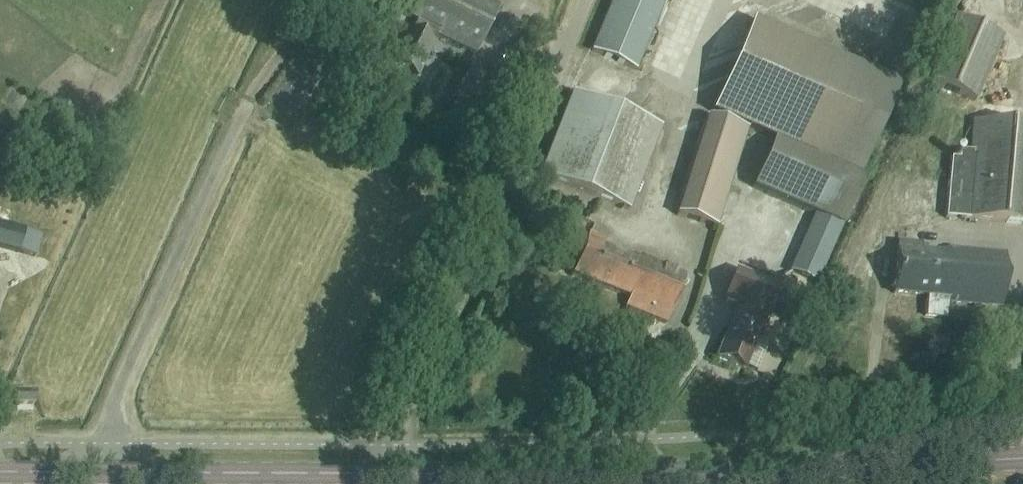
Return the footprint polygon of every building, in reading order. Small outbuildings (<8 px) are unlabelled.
[(501,4),(492,0),(407,0),(401,12),(418,19),(411,32),(405,30),(389,64),(417,77),(433,43),(430,42),(435,32),(477,52),(501,4)] [(665,0),(614,0),(593,49),(637,68),(665,0)] [(976,99),(1004,35),(957,15),(929,79),(976,99)] [(816,46),(774,140),(754,186),(819,215),(842,225),(863,179),(904,85),(816,46)] [(506,65),(496,86),(511,92),(520,72),(506,65)] [(631,208),(663,125),(575,91),(543,173),(631,208)] [(974,119),(971,150),(961,150),(960,158),(952,157),(947,215),(1022,222),(1022,123),(974,119)] [(819,215),(795,271),(817,280),(842,225),(819,215)] [(0,223),(0,246),(19,251),(37,256),(43,235),(0,223)] [(639,260),(587,239),(573,273),(630,296),(626,305),(667,322),(687,274),(642,254),(639,260)] [(952,251),(922,249),(922,243),(899,241),(894,291),(949,296),(949,300),(1003,305),(1006,252),(952,247),(952,251)] [(760,338),(769,315),(782,286),(781,286),(737,268),(724,298),(739,304),(733,319),(718,357),(744,367),(757,337),(760,338)] [(35,403),(35,392),(16,392),(16,403),(35,403)]
